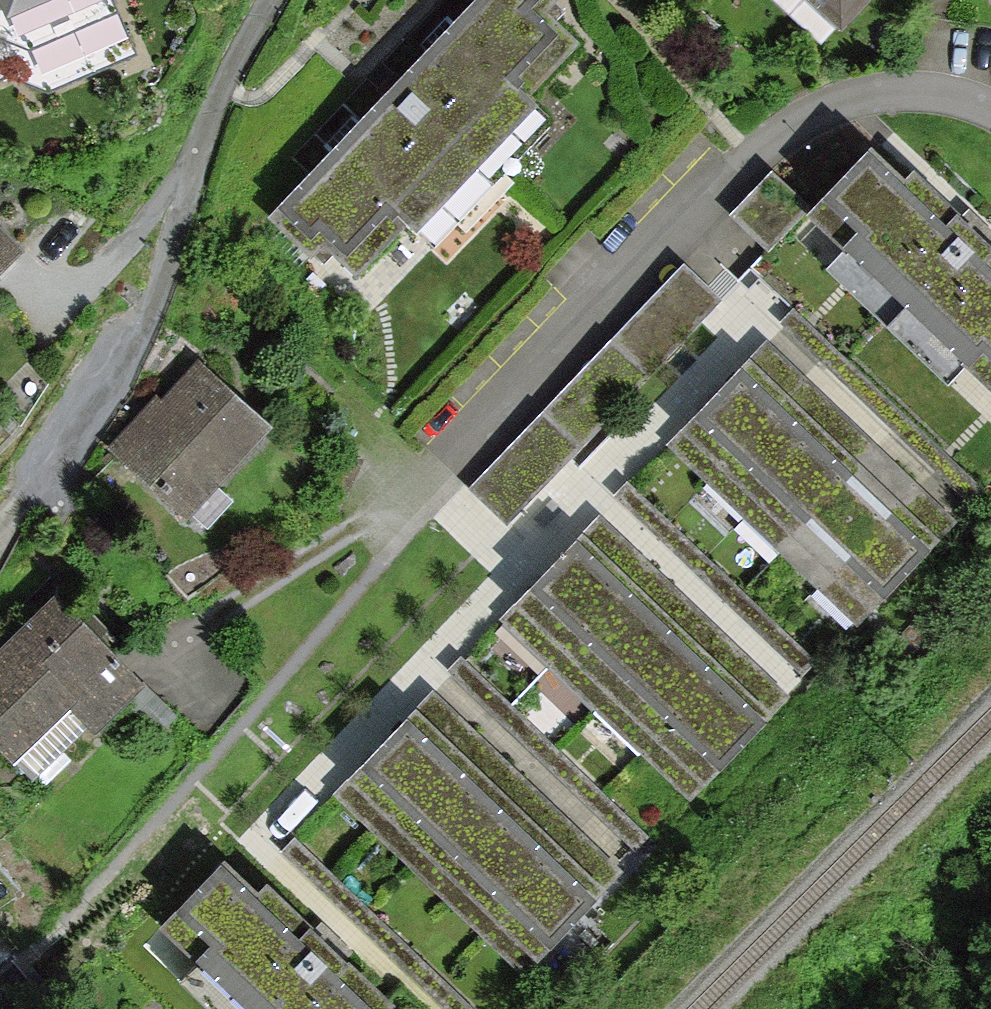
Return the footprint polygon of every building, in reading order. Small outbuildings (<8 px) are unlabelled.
[(21,62),(35,95),(141,50),(120,0),(0,0),(0,71),(21,62)] [(267,221),(372,325),(581,114),(548,81),(581,48),(536,4),(540,0),(485,0),(267,221)] [(838,29),(862,0),(803,0),(838,29)] [(874,155),(796,237),(990,419),(990,265),(874,155)] [(774,182),(742,214),(771,243),(803,210),(774,182)] [(21,260),(0,237),(0,280),(21,260)] [(507,517),(717,311),(658,251),(614,295),(448,457),(507,517)] [(807,378),(770,343),(673,447),(710,482),(807,378)] [(267,432),(199,364),(110,451),(178,519),(267,432)] [(844,412),(807,378),(710,482),(747,516),(844,412)] [(882,447),(844,412),(747,516),(785,551),(882,447)] [(919,481),(882,447),(785,551),(822,585),(919,481)] [(625,575),(576,530),(497,614),(546,660),(625,575)] [(674,620),(625,575),(546,660),(596,705),(674,620)] [(0,647),(0,740),(50,785),(144,681),(48,594),(0,647)] [(723,665),(674,620),(596,705),(645,750),(723,665)] [(772,711),(723,665),(645,750),(694,795),(772,711)] [(478,726),(442,692),(348,793),(385,826),(478,726)] [(515,759),(478,726),(385,826),(421,860),(515,759)] [(551,793),(515,759),(421,860),(458,894),(551,793)] [(588,826),(551,793),(458,894),(494,927),(588,826)] [(251,1008),(422,1008),(271,867),(249,890),(220,863),(162,925),(251,1008)]
